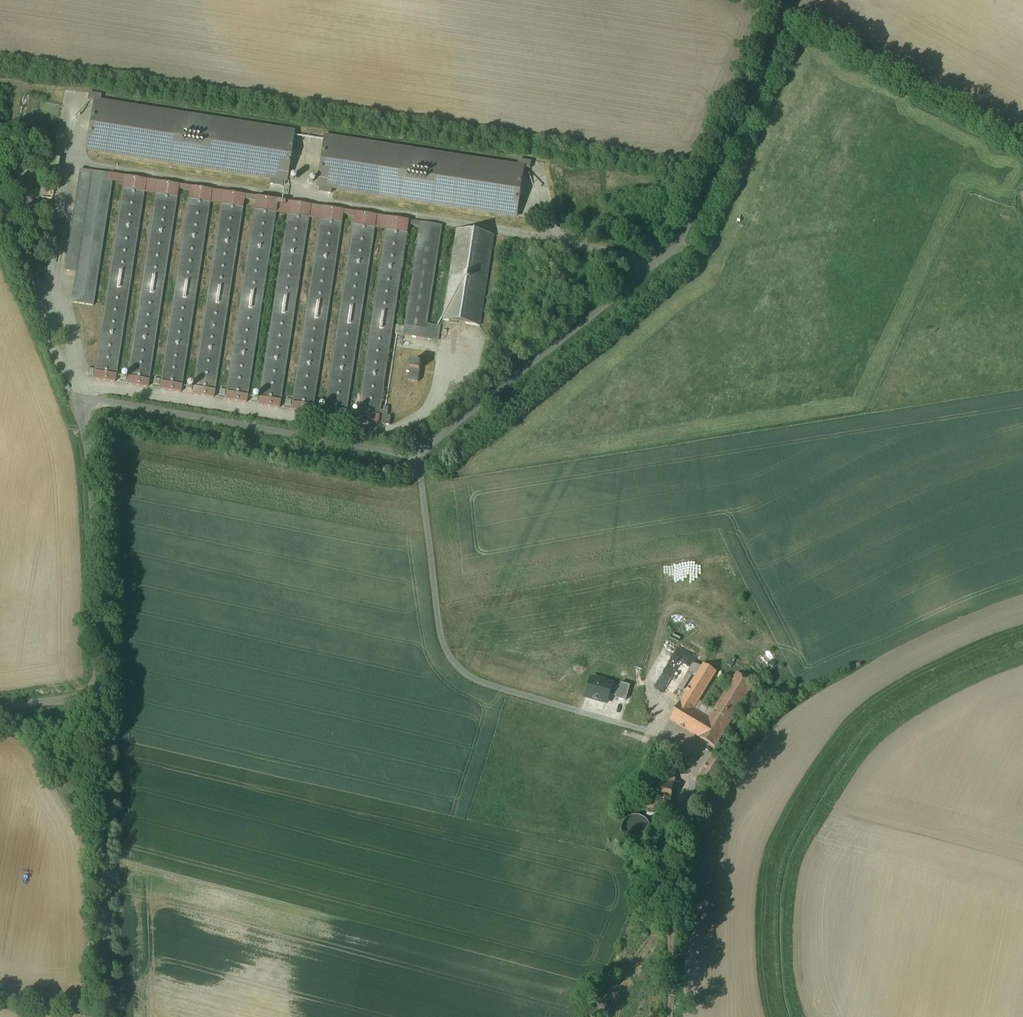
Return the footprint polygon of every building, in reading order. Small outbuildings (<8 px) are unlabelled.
[(295,128),(95,99),(87,151),(287,180),(295,128)] [(523,164),(322,132),(314,185),(514,217),(523,164)] [(59,159),(49,157),(46,175),(56,177),(59,159)] [(322,211),(291,409),(313,412),(343,214),(354,216),(324,415),(345,418),(376,220),(387,221),(357,420),(389,425),(391,417),(387,416),(387,411),(380,410),(408,224),(420,226),(405,326),(396,325),(395,333),(403,334),(403,335),(424,339),(424,338),(438,340),(440,326),(427,324),(442,225),(80,170),(64,271),(76,273),(71,302),(93,305),(96,287),(112,179),(124,181),(94,379),(115,382),(145,184),(157,186),(126,384),(148,387),(178,189),(190,191),(159,389),(180,392),(211,194),(223,196),(192,394),(213,397),(244,199),(255,201),(225,399),(246,402),(277,204),(288,206),(258,404),(279,408),(310,209),(322,211)] [(457,229),(443,320),(479,326),(493,235),(457,229)] [(421,363),(411,361),(408,380),(418,382),(421,363)] [(703,664),(680,702),(669,720),(698,737),(698,738),(714,747),(730,721),(714,711),(698,702),(716,672),(703,664)] [(737,674),(714,711),(730,721),(738,708),(738,709),(753,684),(737,674)] [(612,684),(603,681),(603,679),(593,676),(592,678),(591,678),(585,697),(607,703),(609,694),(616,696),(619,686),(612,684)] [(630,685),(620,683),(616,696),(616,698),(625,701),(630,685)] [(727,762),(713,754),(697,780),(711,788),(727,762)] [(676,774),(651,770),(645,807),(670,810),(676,774)] [(638,815),(635,815),(633,815),(631,816),(629,817),(627,818),(625,820),(624,821),(623,822),(622,825),(622,827),(621,828),(621,830),(621,832),(622,833),(622,835),(624,837),(625,839),(627,841),(630,843),(632,844),(634,844),(637,844),(638,844),(640,843),(642,843),(643,842),(645,841),(646,840),(647,838),(648,837),(649,835),(650,833),(650,831),(650,829),(650,828),(650,826),(649,825),(649,824),(648,822),(646,820),(645,819),(644,818),(642,817),(640,816),(638,815)]
